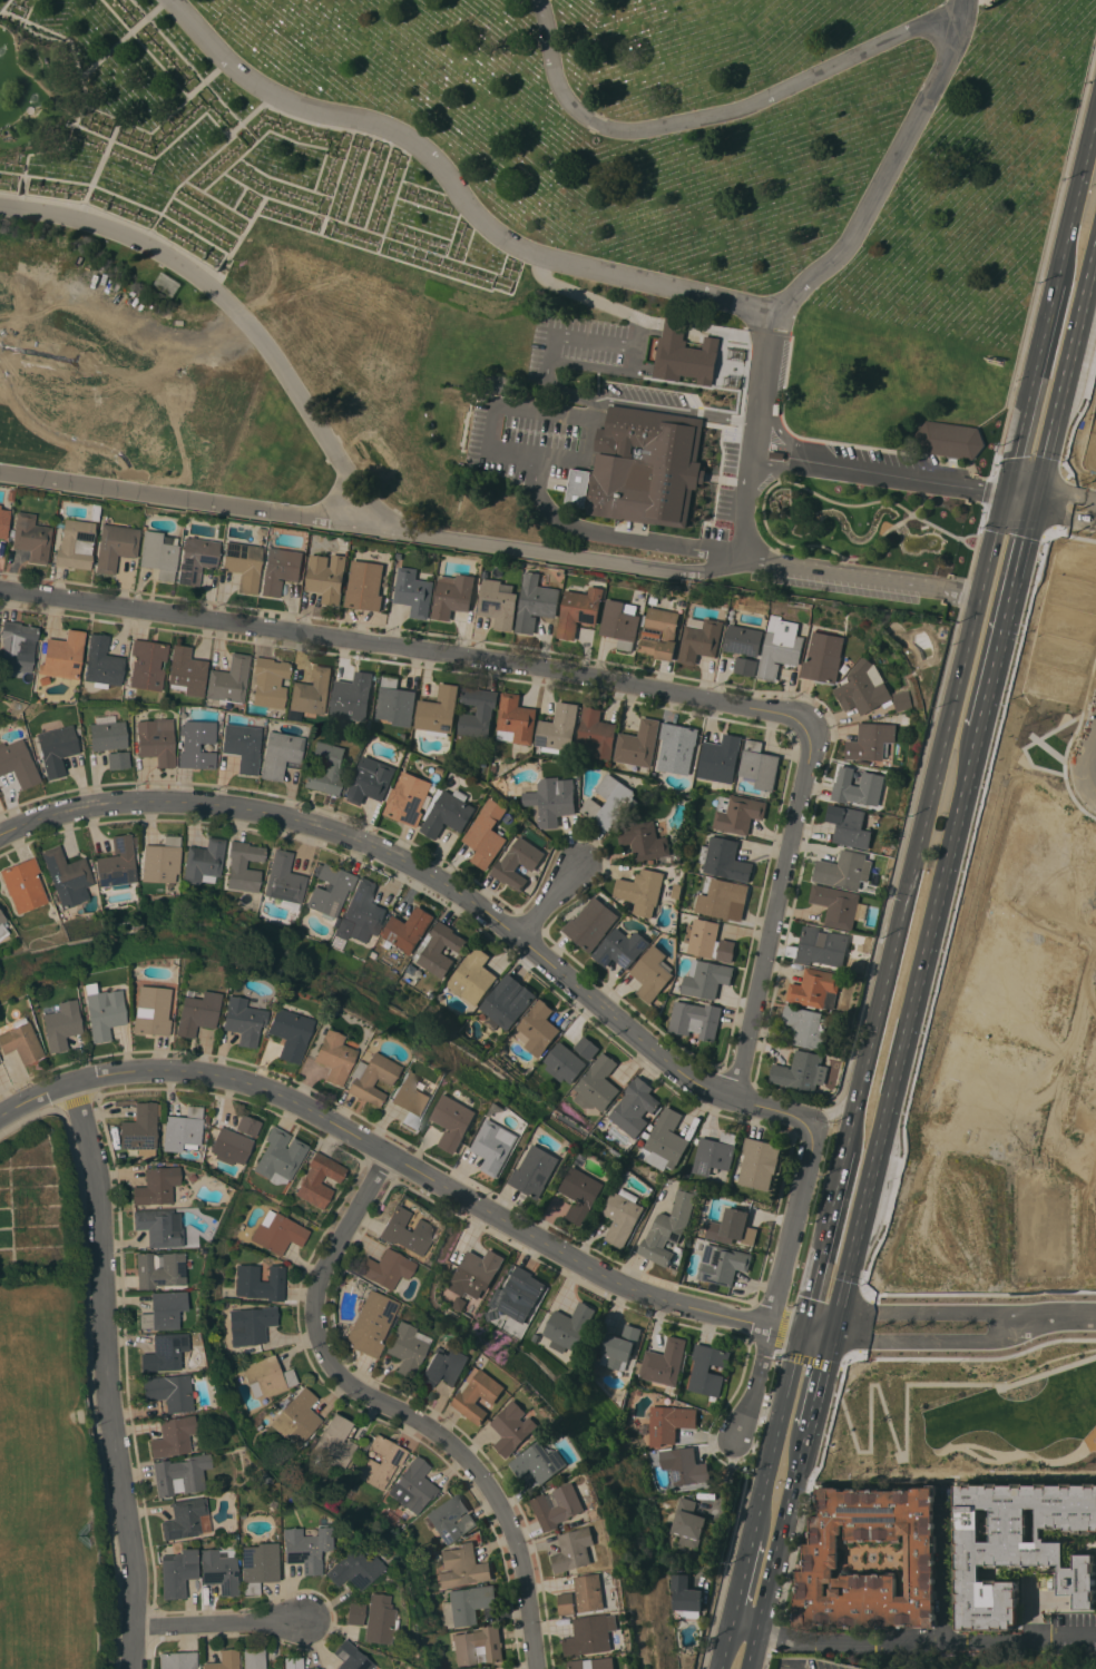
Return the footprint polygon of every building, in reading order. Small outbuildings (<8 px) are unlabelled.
[(713,386),(699,384),(701,377),(683,375),(682,382),(653,377),(659,335),(663,335),(666,315),(687,318),(685,338),(688,340),(687,346),(703,348),(704,334),(721,337),(713,386)] [(688,528),(588,513),(591,490),(589,490),(587,508),(567,504),(573,468),(588,470),(588,467),(595,468),(597,452),(603,453),(608,412),(618,414),(619,408),(635,410),(635,412),(667,418),(667,415),(696,420),(691,460),(698,461),(688,528)] [(962,458),(961,463),(947,461),(947,455),(921,451),(914,435),(927,420),(978,426),(985,444),(973,460),(962,458)] [(6,538),(0,537),(0,509),(10,510),(6,538)] [(47,564),(29,562),(30,550),(12,548),(17,511),(36,513),(35,524),(52,527),(47,564)] [(55,564),(57,548),(60,549),(65,518),(96,522),(89,570),(55,564)] [(102,523),(140,528),(136,557),(117,554),(115,573),(96,571),(102,523)] [(144,530),(163,532),(163,534),(177,537),(176,544),(179,544),(176,570),(175,570),(173,581),(157,579),(158,568),(139,566),(144,530)] [(219,542),(216,568),(200,566),(198,586),(178,582),(185,537),(219,542)] [(256,593),(238,591),(241,572),(223,569),(226,541),(262,546),(256,593)] [(263,572),(264,572),(268,547),(304,551),(301,581),(277,578),(277,579),(282,580),(280,598),(261,595),(263,572)] [(341,606),(322,602),(324,592),(305,589),(311,553),(330,557),(327,566),(331,567),(332,553),(348,556),(341,606)] [(344,606),(346,589),(349,589),(352,560),(383,563),(380,595),(383,596),(381,611),(344,606)] [(399,566),(418,569),(417,579),(434,581),(429,619),(411,617),(412,605),(394,602),(399,566)] [(556,618),(532,615),(532,616),(537,616),(535,635),(516,631),(525,570),(540,572),(538,586),(560,589),(556,618)] [(452,609),(451,620),(432,618),(437,582),(439,582),(439,575),(457,577),(457,573),(476,576),(474,587),(473,587),(470,611),(452,609)] [(501,580),(501,583),(513,585),(512,592),(518,593),(512,631),(495,629),(496,617),(478,615),(483,578),(501,580)] [(603,597),(601,597),(597,625),(577,620),(576,624),(579,624),(576,640),(557,637),(565,590),(588,593),(589,586),(604,588),(603,597)] [(636,641),(635,641),(633,651),(617,648),(619,638),(600,635),(607,598),(625,602),(623,612),(640,616),(636,641)] [(679,612),(676,634),(675,640),(677,641),(674,661),(656,657),(656,655),(639,651),(645,626),(645,627),(649,607),(679,612)] [(771,615),(779,616),(779,619),(799,622),(796,636),(804,637),(799,665),(775,660),(775,662),(780,664),(776,681),(757,678),(771,615)] [(723,621),(716,657),(698,654),(696,665),(678,661),(685,625),(687,625),(687,624),(703,627),(702,628),(703,629),(705,618),(723,621)] [(30,672),(0,668),(0,660),(3,637),(1,637),(3,620),(20,622),(20,626),(38,628),(37,640),(35,640),(30,672)] [(763,630),(759,657),(724,650),(728,624),(763,630)] [(78,679),(38,674),(39,664),(43,664),(47,638),(66,640),(67,628),(85,631),(78,679)] [(844,637),(841,657),(842,657),(836,684),(801,677),(804,661),(806,661),(813,631),(844,637)] [(107,684),(107,688),(92,686),(94,681),(85,680),(88,655),(87,655),(90,632),(109,636),(107,655),(125,657),(120,686),(107,684)] [(168,644),(165,661),(160,660),(159,668),(164,669),(160,690),(129,686),(134,655),(130,655),(133,639),(168,644)] [(202,697),(184,694),(184,690),(168,688),(169,684),(167,684),(173,644),(190,647),(189,658),(207,660),(202,697)] [(243,703),(205,697),(209,669),(228,671),(231,651),(249,655),(243,703)] [(252,705),(255,683),(254,683),(255,674),(253,672),(255,656),(273,658),(273,659),(280,660),(287,661),(287,664),(291,664),(288,678),(281,677),(280,686),(286,686),(282,709),(252,705)] [(755,676),(734,671),(737,656),(759,660),(755,676)] [(862,716),(857,706),(847,711),(834,689),(847,683),(852,680),(850,678),(850,677),(848,675),(863,656),(879,668),(883,679),(883,681),(893,698),(862,716)] [(326,715),(288,709),(293,681),(312,684),(315,665),(333,667),(326,715)] [(335,679),(354,683),(355,670),(373,672),(366,720),(331,715),(335,679)] [(412,727),(393,725),(394,724),(378,721),(379,718),(376,717),(381,686),(382,686),(383,676),(400,678),(398,688),(417,691),(412,727)] [(459,685),(452,733),(415,727),(419,699),(442,703),(443,700),(438,699),(441,683),(459,685)] [(497,708),(493,707),(492,717),(491,717),(490,730),(491,730),(490,738),(458,734),(461,713),(477,715),(479,705),(461,703),(463,686),(499,691),(497,708)] [(913,707),(897,711),(892,693),(909,689),(913,707)] [(537,708),(532,745),(497,740),(502,691),(521,694),(519,706),(537,708)] [(558,700),(579,705),(570,750),(560,749),(560,754),(541,750),(542,746),(535,745),(539,719),(554,723),(558,700)] [(599,720),(617,724),(610,759),(593,756),(594,752),(576,748),(585,706),(601,710),(599,720)] [(652,768),(614,760),(619,733),(638,736),(643,716),(660,720),(652,768)] [(137,721),(153,720),(153,719),(173,718),(175,766),(157,767),(156,756),(138,757),(137,721)] [(92,750),(89,724),(124,720),(127,747),(92,750)] [(178,767),(178,752),(183,752),(183,735),(179,735),(180,725),(184,725),(184,720),(216,721),(215,744),(199,743),(198,752),(215,752),(215,768),(178,767)] [(699,729),(696,746),(695,745),(689,776),(657,769),(664,739),(660,738),(664,721),(699,729)] [(896,724),(896,743),(884,742),(884,760),(845,759),(847,739),(859,740),(859,723),(896,724)] [(262,727),(256,775),(237,773),(239,754),(222,752),(224,724),(262,727)] [(36,733),(72,725),(79,753),(60,757),(60,759),(62,759),(66,776),(48,780),(36,733)] [(304,737),(300,763),(285,759),(281,782),(260,777),(268,730),(304,737)] [(733,784),(697,777),(704,740),(723,745),(725,733),(742,736),(733,784)] [(12,770),(0,776),(0,743),(3,742),(4,745),(22,737),(40,782),(21,789),(12,770)] [(774,792),(755,787),(757,778),(738,775),(744,748),(745,748),(747,738),(764,742),(762,752),(781,756),(774,792)] [(304,786),(305,778),(304,778),(306,769),(324,774),(326,765),(311,762),(316,740),(346,748),(339,778),(342,779),(337,795),(304,786)] [(107,753),(128,750),(129,766),(108,768),(107,753)] [(345,798),(363,754),(397,767),(383,802),(365,794),(361,805),(345,798)] [(835,782),(838,782),(841,765),(855,768),(851,784),(861,786),(864,770),(885,775),(879,806),(848,799),(848,803),(831,799),(835,782)] [(384,814),(389,803),(386,802),(392,787),(395,788),(402,770),(432,783),(432,785),(436,786),(427,808),(422,807),(421,812),(423,813),(418,827),(384,814)] [(634,791),(633,792),(635,794),(633,797),(637,799),(625,816),(623,814),(610,832),(580,811),(589,796),(604,806),(608,799),(595,789),(608,772),(634,791)] [(539,791),(542,791),(542,782),(555,780),(555,779),(574,778),(576,814),(558,815),(559,827),(541,828),(539,791)] [(444,789),(453,794),(457,788),(469,795),(466,802),(477,807),(462,832),(444,822),(443,825),(444,825),(436,840),(420,829),(444,789)] [(713,827),(720,795),(730,797),(731,794),(767,802),(764,819),(752,817),(748,835),(713,827)] [(487,871),(471,860),(478,851),(462,840),(482,811),(481,811),(490,797),(508,808),(498,823),(497,822),(492,828),(508,838),(487,871)] [(833,842),(838,822),(828,819),(831,804),(841,806),(842,805),(867,811),(862,828),(873,831),(869,850),(833,842)] [(620,845),(617,826),(655,819),(657,837),(668,836),(672,855),(636,861),(633,843),(620,845)] [(99,886),(96,857),(118,854),(118,853),(114,853),(111,836),(130,833),(137,881),(99,886)] [(144,844),(164,845),(164,834),(180,835),(179,846),(180,846),(179,873),(175,873),(175,882),(143,881),(144,844)] [(507,881),(505,883),(490,873),(500,860),(502,861),(520,835),(546,853),(534,872),(521,863),(516,870),(529,880),(521,892),(507,881)] [(705,863),(698,862),(703,845),(708,846),(712,835),(740,842),(735,858),(754,863),(750,883),(703,872),(705,863)] [(221,876),(215,875),(214,883),(200,881),(200,884),(183,882),(188,845),(206,848),(208,836),(226,838),(221,876)] [(232,856),(228,856),(231,840),(248,843),(248,845),(265,847),(263,862),(246,858),(245,868),(261,871),(257,892),(227,887),(232,856)] [(41,852),(59,845),(66,864),(84,856),(95,883),(77,891),(82,903),(65,910),(41,852)] [(288,872),(307,876),(301,903),(299,903),(295,906),(263,899),(275,848),(293,852),(288,872)] [(813,880),(818,858),(839,864),(842,848),(867,854),(865,860),(872,861),(868,881),(861,880),(859,890),(813,880)] [(9,895),(0,872),(0,869),(35,856),(40,872),(37,874),(48,902),(18,914),(10,895),(9,895)] [(356,876),(351,891),(346,889),(335,916),(340,917),(336,926),(333,925),(333,924),(317,917),(320,912),(305,906),(313,885),(323,890),(326,882),(316,877),(323,862),(356,876)] [(638,881),(642,866),(666,872),(656,919),(637,914),(638,912),(635,912),(636,903),(613,897),(617,876),(638,881)] [(370,902),(388,910),(376,935),(370,932),(365,943),(348,935),(345,940),(334,934),(341,917),(343,917),(360,876),(378,884),(370,902)] [(750,885),(746,903),(734,900),(730,919),(695,911),(698,893),(703,894),(705,880),(712,882),(713,877),(750,885)] [(861,893),(859,902),(861,903),(858,920),(855,919),(852,931),(825,925),(829,906),(810,902),(814,883),(861,893)] [(619,915),(606,932),(607,933),(591,953),(562,930),(573,917),(576,920),(595,895),(619,915)] [(410,955),(404,952),(405,951),(384,937),(383,939),(380,935),(393,914),(407,923),(418,905),(436,916),(410,955)] [(10,933),(0,940),(0,911),(7,920),(2,923),(10,933)] [(689,942),(683,941),(687,922),(694,924),(695,917),(721,923),(716,940),(721,941),(722,937),(737,941),(732,963),(716,959),(717,955),(713,955),(713,958),(687,952),(689,942)] [(433,935),(431,934),(440,920),(454,930),(453,932),(468,941),(461,953),(447,944),(442,952),(454,960),(443,979),(417,962),(433,935)] [(843,966),(812,960),(811,963),(797,960),(804,924),(821,929),(816,945),(825,948),(829,931),(850,935),(843,966)] [(614,958),(606,966),(593,955),(617,926),(630,937),(636,930),(650,942),(643,952),(642,951),(627,969),(614,958)] [(654,943),(667,954),(660,963),(675,974),(650,1003),(637,992),(644,983),(630,972),(654,943)] [(476,1005),(462,995),(461,997),(446,985),(476,945),(491,956),(483,965),(498,976),(476,1005)] [(682,993),(685,974),(689,975),(693,958),(735,966),(732,984),(720,982),(716,1000),(682,993)] [(842,974),(838,993),(834,1009),(824,1008),(824,1009),(786,1001),(791,982),(803,984),(806,966),(842,974)] [(121,999),(126,1023),(108,1027),(110,1039),(92,1042),(84,994),(85,994),(82,983),(94,982),(95,992),(105,990),(105,992),(119,990),(121,999)] [(479,1007),(497,986),(512,999),(513,997),(512,995),(522,984),(537,995),(507,1031),(479,1007)] [(134,1015),(135,1015),(137,985),(169,988),(167,1019),(169,1019),(168,1034),(133,1032),(134,1015)] [(214,1028),(196,1024),(194,1038),(176,1034),(183,997),(184,997),(185,989),(193,990),(192,998),(200,999),(202,990),(219,993),(214,1028)] [(227,995),(245,999),(244,1007),(266,1010),(264,1025),(258,1025),(255,1048),(236,1045),(236,1043),(237,1043),(239,1032),(223,1030),(227,995)] [(65,1037),(67,1049),(49,1052),(41,1014),(58,1010),(57,1002),(75,999),(77,1008),(76,1008),(81,1032),(65,1037)] [(547,1019),(560,1030),(538,1058),(510,1035),(540,999),(554,1010),(547,1019)] [(715,1042),(698,1039),(699,1032),(692,1030),(689,1035),(669,1031),(676,1000),(706,1007),(706,1003),(723,1007),(715,1042)] [(823,1012),(822,1018),(828,1019),(825,1031),(829,1032),(825,1051),(790,1042),(793,1024),(782,1022),(786,1004),(823,1012)] [(312,1020),(304,1043),(305,1043),(297,1064),(276,1057),(277,1056),(278,1056),(284,1039),(266,1032),(274,1007),(312,1020)] [(3,1054),(0,1048),(0,1034),(13,1028),(10,1022),(22,1017),(26,1021),(28,1020),(43,1054),(23,1066),(14,1049),(3,1054)] [(341,1087),(324,1080),(329,1067),(312,1060),(325,1028),(343,1035),(340,1043),(355,1050),(341,1087)] [(574,1048),(585,1034),(600,1048),(590,1061),(574,1048)] [(587,1063),(570,1083),(564,1078),(561,1082),(545,1068),(547,1064),(542,1061),(560,1040),(587,1063)] [(824,1054),(822,1064),(829,1067),(824,1084),(818,1083),(816,1092),(770,1081),(774,1062),(790,1067),(790,1068),(792,1069),(796,1049),(824,1054)] [(399,1067),(388,1086),(374,1078),(370,1086),(384,1093),(378,1107),(362,1098),(361,1100),(345,1091),(353,1078),(349,1076),(358,1060),(364,1063),(372,1051),(399,1067)] [(603,1111),(595,1106),(593,1108),(583,1107),(573,1099),(579,1092),(574,1088),(604,1051),(613,1058),(619,1062),(608,1076),(606,1074),(605,1077),(620,1090),(603,1111)] [(421,1119),(420,1119),(413,1129),(401,1122),(407,1111),(390,1101),(407,1071),(422,1080),(418,1088),(434,1097),(421,1119)] [(608,1116),(628,1092),(625,1090),(638,1074),(654,1088),(649,1092),(662,1102),(653,1112),(648,1109),(642,1117),(648,1122),(635,1139),(608,1116)] [(456,1153),(439,1145),(448,1129),(452,1131),(453,1130),(432,1118),(447,1093),(479,1111),(456,1153)] [(135,1101),(156,1102),(156,1103),(159,1103),(159,1116),(156,1116),(156,1118),(135,1118),(135,1101)] [(166,1115),(186,1117),(187,1105),(203,1107),(202,1118),(203,1118),(200,1145),(189,1143),(189,1146),(182,1145),(182,1151),(163,1150),(166,1115)] [(638,1157),(667,1105),(684,1115),(674,1131),(691,1141),(677,1165),(676,1164),(673,1170),(666,1167),(664,1170),(638,1157)] [(235,1129),(242,1113),(261,1121),(254,1137),(235,1129)] [(489,1117),(521,1136),(497,1178),(481,1169),(488,1158),(471,1149),(489,1117)] [(156,1121),(156,1148),(154,1148),(154,1155),(137,1155),(137,1148),(119,1148),(120,1121),(156,1121)] [(270,1141),(265,1139),(273,1126),(291,1136),(284,1147),(286,1148),(294,1136),(310,1146),(290,1180),(274,1171),(270,1179),(253,1170),(270,1141)] [(253,1140),(243,1165),(234,1161),(233,1165),(215,1158),(217,1153),(211,1151),(221,1127),(253,1140)] [(713,1166),(711,1176),(693,1171),(701,1137),(721,1141),(723,1130),(738,1135),(736,1145),(731,1170),(713,1166)] [(738,1184),(738,1181),(732,1180),(740,1151),(742,1152),(746,1137),(782,1145),(779,1158),(780,1158),(775,1174),(774,1174),(770,1191),(738,1184)] [(547,1186),(547,1187),(539,1200),(508,1181),(516,1168),(519,1169),(535,1142),(562,1159),(547,1186)] [(346,1168),(339,1182),(324,1175),(320,1182),(333,1190),(322,1209),(295,1195),(305,1177),(304,1177),(310,1167),(307,1165),(315,1150),(346,1168)] [(573,1165),(606,1184),(583,1226),(566,1217),(576,1199),(559,1190),(573,1165)] [(134,1205),(133,1187),(145,1186),(145,1168),(179,1166),(180,1185),(172,1185),(173,1202),(134,1205)] [(619,1194),(623,1187),(639,1196),(637,1202),(646,1207),(624,1249),(605,1239),(615,1220),(601,1213),(614,1190),(619,1194)] [(637,1253),(644,1238),(646,1238),(650,1228),(652,1228),(658,1215),(662,1211),(671,1216),(678,1189),(696,1194),(689,1220),(688,1226),(687,1226),(678,1244),(668,1239),(665,1247),(675,1253),(668,1267),(637,1253)] [(397,1204),(410,1211),(402,1227),(410,1231),(418,1217),(437,1228),(420,1256),(393,1240),(391,1244),(378,1236),(397,1204)] [(753,1251),(731,1246),(732,1244),(705,1237),(710,1220),(723,1224),(727,1206),(750,1211),(746,1226),(759,1228),(753,1251)] [(148,1247),(147,1229),(134,1229),(134,1210),(173,1209),(173,1214),(179,1214),(179,1227),(182,1227),(183,1246),(148,1247)] [(310,1230),(301,1247),(290,1240),(281,1256),(249,1239),(258,1223),(266,1227),(275,1211),(310,1230)] [(748,1272),(737,1268),(733,1286),(697,1278),(706,1244),(718,1247),(718,1245),(753,1254),(748,1272)] [(407,1279),(400,1275),(391,1290),(356,1272),(362,1261),(363,1263),(366,1256),(378,1263),(385,1247),(415,1264),(407,1279)] [(487,1290),(485,1288),(479,1299),(467,1292),(463,1297),(447,1287),(469,1249),(485,1258),(490,1248),(507,1257),(487,1290)] [(185,1284),(154,1285),(154,1288),(137,1289),(136,1254),(153,1253),(153,1254),(184,1253),(185,1284)] [(237,1264),(260,1265),(258,1280),(267,1282),(268,1265),(285,1266),(284,1302),(267,1300),(267,1298),(256,1297),(236,1296),(237,1264)] [(532,1274),(532,1275),(547,1284),(523,1323),(498,1308),(507,1292),(503,1289),(518,1265),(532,1274)] [(399,1302),(392,1316),(395,1317),(385,1339),(380,1337),(379,1342),(383,1344),(376,1358),(343,1344),(344,1341),(337,1338),(343,1327),(340,1326),(341,1323),(351,1324),(361,1300),(358,1299),(359,1296),(359,1295),(364,1284),(370,1288),(370,1289),(399,1302)] [(185,1292),(186,1310),(182,1310),(183,1322),(177,1323),(178,1328),(153,1331),(153,1328),(139,1328),(139,1313),(151,1313),(150,1293),(185,1292)] [(463,1311),(466,1299),(454,1296),(451,1308),(463,1311)] [(575,1351),(567,1346),(562,1353),(549,1345),(552,1339),(541,1334),(556,1308),(573,1318),(574,1316),(573,1315),(580,1300),(597,1309),(575,1351)] [(232,1346),(231,1328),(232,1327),(231,1313),(237,1312),(237,1310),(262,1308),(262,1307),(275,1306),(277,1325),(264,1326),(266,1344),(232,1346)] [(401,1359),(384,1351),(394,1332),(394,1331),(399,1321),(415,1328),(414,1331),(430,1338),(418,1365),(419,1365),(412,1378),(395,1371),(401,1359)] [(622,1358),(618,1369),(600,1364),(604,1353),(601,1353),(608,1333),(622,1337),(627,1323),(643,1328),(637,1345),(635,1344),(629,1362),(622,1358)] [(187,1332),(188,1351),(184,1352),(184,1365),(179,1365),(179,1369),(140,1372),(139,1353),(153,1353),(153,1334),(187,1332)] [(676,1386),(666,1384),(665,1385),(652,1382),(653,1381),(639,1377),(646,1349),(665,1354),(669,1334),(687,1338),(676,1386)] [(437,1377),(431,1387),(418,1381),(436,1346),(451,1355),(462,1335),(478,1344),(454,1387),(437,1377)] [(720,1397),(688,1390),(696,1359),(693,1358),(696,1343),(732,1352),(728,1367),(712,1364),(710,1372),(725,1375),(720,1397)] [(274,1354),(281,1372),(292,1368),(297,1383),(286,1387),(287,1388),(263,1397),(262,1395),(254,1397),(249,1385),(248,1385),(242,1367),(274,1354)] [(508,1387),(495,1404),(482,1395),(477,1402),(490,1412),(480,1425),(451,1404),(461,1391),(463,1393),(482,1367),(508,1387)] [(188,1374),(192,1411),(166,1413),(165,1398),(143,1401),(140,1378),(188,1374)] [(304,1385),(317,1397),(309,1407),(322,1420),(299,1446),(287,1436),(286,1437),(270,1423),(304,1385)] [(535,1432),(534,1432),(519,1446),(519,1447),(508,1459),(495,1444),(496,1443),(497,1444),(505,1436),(491,1423),(516,1398),(541,1425),(535,1432)] [(652,1405),(697,1407),(696,1429),(677,1427),(676,1444),(649,1442),(652,1405)] [(312,1452),(334,1412),(353,1423),(351,1426),(354,1427),(349,1439),(348,1437),(348,1439),(358,1444),(343,1470),(312,1452)] [(158,1420),(184,1416),(184,1415),(193,1414),(196,1433),(195,1433),(197,1450),(189,1451),(189,1452),(167,1455),(167,1456),(151,1459),(148,1440),(162,1437),(158,1420)] [(408,1451),(400,1465),(397,1463),(382,1491),(353,1475),(364,1455),(379,1463),(382,1455),(368,1447),(375,1433),(408,1451)] [(571,1464),(542,1484),(531,1469),(521,1476),(511,1462),(542,1440),(552,1454),(560,1449),(571,1464)] [(672,1467),(662,1469),(659,1450),(671,1449),(671,1450),(694,1446),(696,1464),(707,1462),(708,1473),(710,1473),(711,1481),(694,1483),(694,1482),(674,1484),(672,1467)] [(202,1469),(205,1489),(183,1492),(183,1491),(174,1492),(174,1494),(158,1498),(153,1463),(168,1460),(169,1462),(187,1460),(187,1456),(208,1453),(211,1467),(202,1469)] [(388,1493),(395,1482),(405,1469),(404,1466),(405,1466),(403,1464),(409,1456),(412,1459),(415,1455),(430,1466),(422,1476),(439,1489),(431,1499),(430,1496),(417,1515),(388,1493)] [(588,1510),(570,1518),(571,1518),(559,1523),(560,1525),(546,1532),(531,1500),(539,1496),(547,1493),(554,1508),(561,1504),(555,1490),(575,1481),(588,1510)] [(792,1619),(794,1619),(794,1598),(799,1598),(799,1580),(796,1580),(795,1579),(795,1571),(805,1571),(805,1552),(802,1551),(802,1543),(812,1543),(812,1525),(809,1523),(809,1515),(819,1515),(819,1494),(816,1494),(816,1484),(825,1484),(825,1486),(830,1486),(830,1488),(841,1488),(841,1491),(849,1491),(849,1488),(858,1488),(858,1489),(859,1489),(860,1491),(870,1491),(872,1488),(881,1488),(881,1490),(898,1490),(898,1488),(907,1488),(907,1489),(908,1489),(909,1490),(913,1490),(913,1488),(926,1488),(926,1486),(929,1486),(929,1485),(938,1485),(938,1499),(937,1499),(937,1501),(934,1502),(934,1534),(938,1534),(938,1552),(934,1552),(936,1590),(937,1590),(937,1598),(936,1598),(936,1613),(938,1614),(938,1627),(914,1627),(914,1624),(890,1624),(890,1626),(840,1626),(840,1623),(809,1623),(809,1627),(792,1628),(792,1619)] [(958,1485),(1095,1485),(1095,1531),(1068,1531),(1068,1528),(1044,1528),(1044,1538),(1047,1538),(1047,1542),(1066,1542),(1067,1568),(1077,1568),(1077,1554),(1095,1554),(1095,1555),(1095,1562),(1095,1609),(1077,1609),(1077,1594),(1063,1594),(1063,1585),(1054,1585),(1054,1574),(1063,1574),(1063,1563),(981,1564),(981,1581),(1019,1581),(1019,1589),(1021,1589),(1021,1601),(1019,1601),(1019,1623),(1012,1623),(1014,1629),(1006,1629),(1006,1631),(994,1631),(994,1629),(978,1629),(978,1631),(966,1631),(966,1629),(959,1629),(958,1485)] [(424,1514),(457,1492),(470,1511),(469,1512),(478,1524),(461,1537),(460,1534),(446,1544),(424,1514)] [(697,1549),(678,1543),(681,1537),(669,1533),(682,1495),(697,1501),(694,1513),(707,1518),(697,1549)] [(164,1540),(162,1522),(174,1520),(172,1502),(206,1496),(208,1514),(200,1516),(203,1534),(164,1540)] [(285,1563),(284,1539),(283,1539),(282,1529),(301,1528),(302,1535),(316,1535),(316,1525),(327,1524),(327,1526),(330,1526),(330,1550),(320,1550),(321,1574),(301,1574),(301,1573),(302,1573),(302,1562),(285,1563)] [(597,1544),(589,1547),(594,1563),(571,1569),(571,1570),(556,1573),(551,1555),(564,1552),(559,1534),(584,1529),(584,1528),(593,1525),(597,1544)] [(358,1591),(345,1578),(336,1587),(324,1573),(359,1540),(374,1557),(382,1549),(386,1553),(378,1561),(383,1567),(358,1591)] [(440,1588),(438,1573),(452,1571),(451,1568),(443,1569),(440,1551),(458,1548),(458,1543),(473,1541),(477,1563),(490,1561),(492,1580),(440,1588)] [(278,1581),(260,1582),(260,1593),(244,1593),(243,1582),(242,1582),(241,1555),(244,1555),(244,1549),(260,1549),(260,1547),(277,1545),(278,1581)] [(160,1560),(162,1560),(162,1555),(175,1554),(174,1553),(180,1552),(180,1549),(196,1548),(198,1578),(185,1579),(186,1598),(163,1599),(160,1560)] [(202,1584),(199,1550),(218,1549),(219,1557),(236,1555),(238,1594),(221,1596),(219,1583),(202,1584)] [(575,1577),(603,1573),(607,1609),(580,1612),(575,1577)] [(673,1609),(674,1590),(672,1590),(672,1573),(689,1573),(688,1589),(703,1590),(702,1610),(673,1609)] [(495,1584),(498,1606),(477,1609),(479,1623),(444,1628),(441,1602),(450,1601),(448,1590),(495,1584)] [(574,1592),(577,1613),(575,1613),(576,1616),(564,1618),(562,1614),(561,1616),(560,1608),(558,1593),(574,1592)] [(392,1619),(397,1619),(394,1638),(390,1638),(389,1645),(362,1641),(369,1593),(389,1596),(388,1603),(390,1603),(389,1608),(394,1609),(392,1619)] [(361,1626),(344,1623),(348,1601),(364,1604),(361,1626)] [(566,1656),(564,1638),(576,1637),(574,1618),(609,1613),(609,1616),(618,1614),(620,1629),(610,1630),(613,1650),(566,1656)] [(503,1661),(489,1662),(489,1660),(479,1661),(479,1663),(457,1666),(452,1634),(473,1632),(473,1631),(483,1630),(482,1627),(499,1624),(503,1661)] [(371,1667),(374,1668),(335,1668),(342,1661),(332,1652),(343,1639),(373,1665),(371,1667)] [(264,1647),(265,1668),(243,1668),(243,1648),(264,1647)] [(237,1662),(238,1668),(203,1668),(203,1663),(221,1662),(219,1651),(218,1651),(218,1649),(238,1649),(238,1662),(237,1662)] [(162,1668),(159,1668),(159,1652),(196,1651),(196,1668),(194,1668),(162,1668)] [(302,1657),(303,1668),(284,1668),(283,1658),(302,1657)] [(615,1657),(616,1668),(569,1668),(568,1660),(585,1659),(585,1660),(615,1657)]
